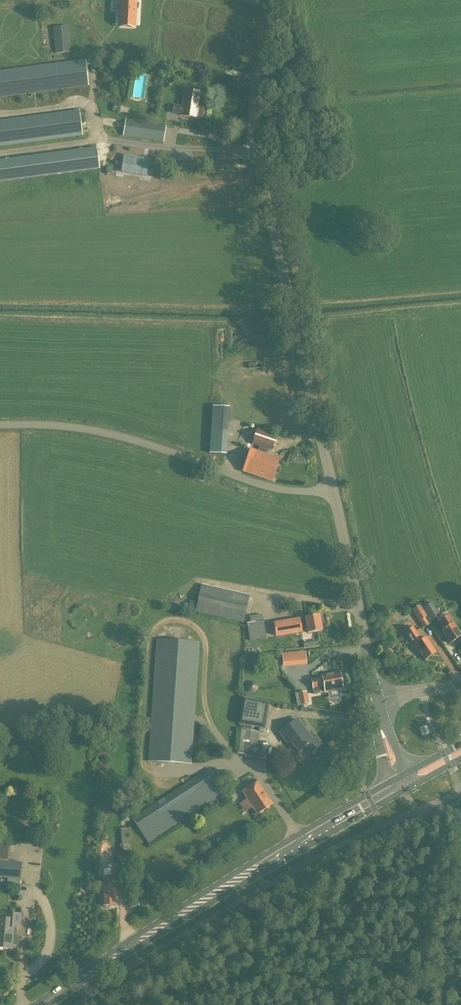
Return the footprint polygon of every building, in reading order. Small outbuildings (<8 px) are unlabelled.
[(119,21),(135,22),(136,0),(120,0),(119,21)] [(56,54),(71,52),(68,26),(53,27),(56,54)] [(89,86),(85,60),(0,71),(0,98),(89,86)] [(197,118),(200,118),(203,116),(203,110),(202,107),(198,107),(199,106),(198,106),(200,93),(184,91),(182,107),(174,106),(173,113),(181,114),(181,116),(197,118)] [(83,136),(79,110),(0,121),(0,147),(83,136)] [(125,120),(123,137),(163,143),(166,126),(125,120)] [(100,170),(97,147),(0,160),(0,183),(100,170)] [(148,170),(150,162),(125,158),(122,174),(141,177),(143,169),(148,170)] [(111,167),(105,168),(107,181),(113,180),(111,167)] [(210,432),(209,448),(209,453),(226,454),(226,449),(229,423),(230,408),(213,407),(211,432),(210,432)] [(260,447),(258,452),(250,450),(243,471),(272,481),(279,459),(267,455),(269,450),(272,451),(277,436),(257,429),(252,444),(260,447)] [(204,483),(208,471),(194,465),(190,478),(204,483)] [(243,623),(249,595),(202,585),(195,613),(243,623)] [(195,590),(177,586),(175,598),(192,602),(195,590)] [(181,609),(182,603),(167,599),(165,605),(181,609)] [(431,622),(441,616),(432,603),(422,609),(431,622)] [(412,610),(423,628),(429,624),(425,618),(427,617),(419,605),(412,610)] [(247,622),(248,639),(264,638),(262,614),(249,615),(249,622),(247,622)] [(276,637),(300,633),(303,632),(303,630),(308,629),(309,634),(322,632),(319,616),(274,624),(276,637)] [(460,637),(460,634),(449,616),(441,621),(446,629),(442,631),(451,644),(460,637)] [(405,633),(414,647),(418,654),(420,653),(424,660),(436,653),(426,638),(422,641),(413,628),(405,633)] [(192,765),(200,643),(156,639),(148,762),(192,765)] [(281,666),(305,665),(305,651),(281,652),(281,666)] [(322,677),(322,679),(312,681),(313,689),(312,690),(313,695),(325,692),(325,693),(343,690),(339,673),(322,677)] [(307,692),(298,693),(301,705),(309,704),(307,692)] [(268,704),(243,699),(239,724),(264,728),(268,704)] [(313,741),(306,733),(305,731),(297,720),(281,733),(288,743),(291,741),(299,751),(306,746),(310,752),(317,747),(313,741)] [(239,754),(245,754),(245,757),(265,759),(267,746),(256,744),(258,732),(242,730),(239,754)] [(317,738),(313,741),(317,747),(321,744),(317,738)] [(278,762),(282,751),(274,748),(270,760),(278,762)] [(149,844),(226,794),(210,768),(132,818),(149,844)] [(245,813),(253,808),(257,815),(272,805),(258,782),(242,792),(247,799),(239,804),(245,813)] [(130,854),(129,829),(122,829),(123,853),(130,854)] [(24,862),(8,860),(9,840),(0,839),(0,877),(22,880),(24,862)] [(99,844),(98,874),(110,875),(111,861),(110,861),(111,844),(99,844)] [(123,853),(117,853),(117,864),(131,864),(130,854),(123,853)] [(103,907),(116,907),(115,886),(112,886),(111,877),(103,877),(103,887),(102,887),(103,907)] [(4,919),(0,918),(0,948),(11,950),(12,946),(18,946),(19,936),(16,936),(17,929),(19,929),(21,915),(5,913),(4,919)]
